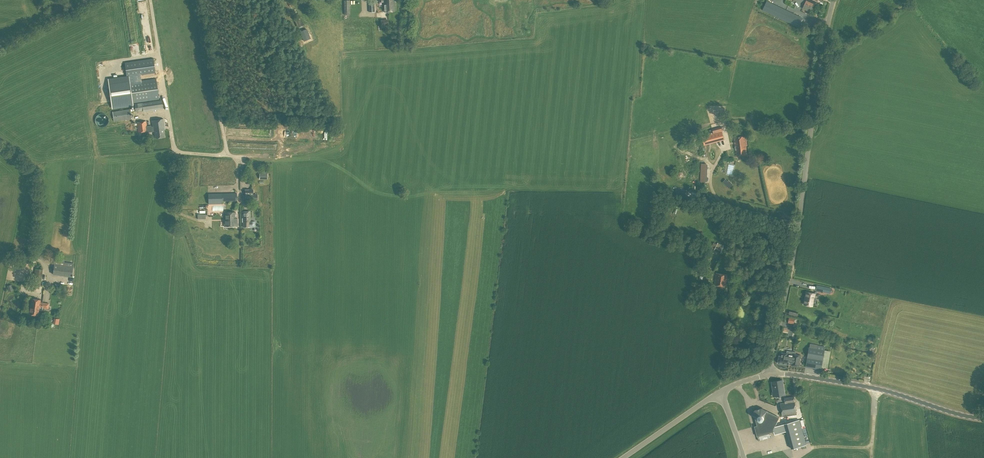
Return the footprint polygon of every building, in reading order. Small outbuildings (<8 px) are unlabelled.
[(387,12),(387,5),(386,2),(387,2),(387,0),(379,0),(379,2),(384,2),(384,12),(387,12)] [(387,12),(395,12),(394,0),(387,0),(387,2),(386,2),(387,5),(387,12)] [(798,27),(803,18),(767,1),(762,10),(798,27)] [(298,28),(304,25),(301,17),(294,20),(298,28)] [(302,27),(297,30),(302,41),(307,38),(302,27)] [(155,73),(153,59),(128,62),(130,76),(155,73)] [(133,103),(159,99),(156,78),(130,82),(129,75),(108,78),(112,109),(133,106),(133,103)] [(143,111),(163,109),(162,100),(134,104),(135,111),(143,110),(143,111)] [(101,122),(102,122),(104,122),(105,121),(106,121),(107,120),(108,119),(108,118),(109,117),(109,115),(109,114),(108,113),(108,112),(107,111),(107,110),(106,109),(105,108),(104,108),(102,108),(101,108),(100,108),(99,108),(98,109),(97,110),(96,110),(95,111),(95,113),(94,114),(94,115),(94,116),(95,117),(95,119),(96,120),(97,120),(98,121),(99,122),(100,122),(101,122)] [(114,121),(132,119),(130,109),(112,112),(114,121)] [(147,129),(147,132),(154,131),(155,139),(165,137),(164,130),(165,130),(164,119),(152,121),(153,129),(148,129),(147,129)] [(147,129),(148,129),(147,122),(137,123),(138,133),(147,132),(147,129)] [(703,142),(723,137),(721,132),(722,131),(721,127),(713,129),(714,133),(702,136),(703,142)] [(735,147),(745,146),(747,146),(746,139),(744,139),(744,136),(734,138),(735,147)] [(745,146),(735,147),(737,156),(747,155),(745,146)] [(721,165),(726,161),(722,156),(717,160),(721,165)] [(685,175),(685,174),(685,173),(684,172),(683,171),(682,171),(681,171),(680,171),(679,171),(679,172),(678,172),(678,173),(677,173),(677,174),(677,175),(677,176),(678,176),(678,177),(678,178),(679,178),(680,179),(681,179),(682,179),(683,179),(683,178),(684,178),(684,177),(685,177),(685,176),(685,175)] [(253,194),(253,189),(245,189),(245,200),(257,200),(257,194),(253,194)] [(209,204),(222,203),(222,201),(237,201),(236,193),(208,194),(209,204)] [(198,211),(198,219),(208,219),(207,210),(198,211)] [(236,212),(225,213),(225,222),(224,222),(224,227),(238,226),(238,219),(236,219),(236,212)] [(242,222),(243,222),(243,227),(250,227),(250,228),(254,227),(255,227),(255,222),(249,222),(251,222),(250,212),(242,212),(242,222)] [(757,259),(759,250),(747,248),(745,256),(757,259)] [(73,276),(74,263),(57,261),(56,267),(54,266),(53,273),(73,276)] [(41,286),(43,270),(35,269),(33,285),(41,286)] [(726,287),(728,275),(716,273),(715,285),(726,287)] [(815,302),(816,298),(814,298),(815,293),(806,291),(803,304),(812,306),(813,302),(815,302)] [(40,306),(31,304),(29,314),(38,315),(39,309),(42,310),(43,307),(48,308),(49,303),(41,302),(40,306)] [(821,370),(825,350),(809,347),(805,367),(821,370)] [(793,354),(793,352),(793,349),(787,348),(787,351),(786,353),(780,353),(779,356),(778,363),(789,364),(789,362),(791,363),(793,354)] [(791,363),(791,365),(800,366),(801,355),(795,355),(796,352),(793,352),(793,354),(791,363)] [(773,397),(785,395),(783,380),(772,382),(773,392),(772,393),(773,397)] [(797,415),(796,413),(794,396),(784,398),(785,402),(780,403),(782,415),(784,414),(785,416),(797,415)] [(754,426),(758,441),(770,437),(769,433),(774,432),(774,430),(775,426),(780,418),(767,411),(762,408),(755,410),(751,415),(755,417),(757,426),(754,426)] [(775,426),(774,430),(774,432),(774,434),(786,431),(791,449),(806,445),(799,420),(775,426)]
